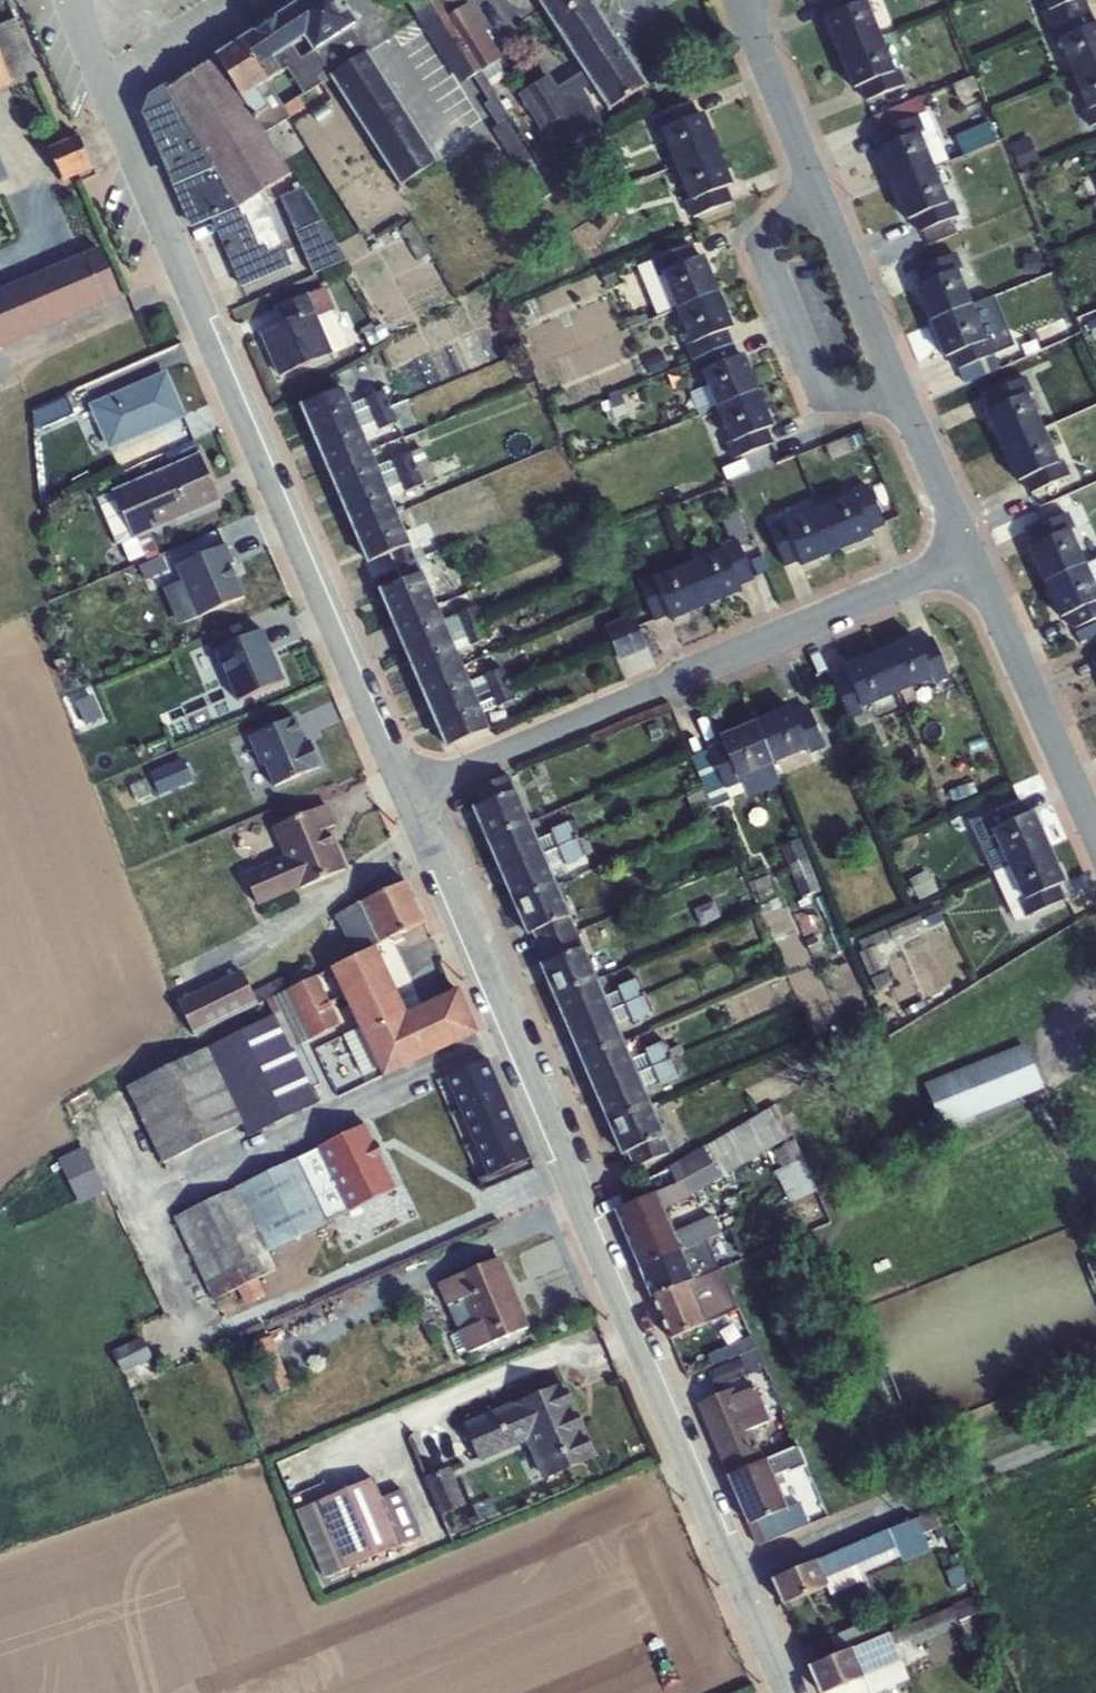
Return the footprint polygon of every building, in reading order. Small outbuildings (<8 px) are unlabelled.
[(289,9),(305,37),(314,51),(315,53),(352,29),(359,25),(343,0),(303,0),(289,9)] [(461,84),(474,76),(482,71),(502,58),(466,0),(407,0),(461,84)] [(586,70),(594,83),(611,109),(647,85),(591,0),(540,0),(586,70)] [(824,16),(839,54),(881,36),(868,3),(867,0),(865,0),(830,14),(824,16)] [(830,14),(865,0),(824,0),(830,14)] [(872,1),(868,3),(881,36),(894,28),(883,0),(873,0),(872,1)] [(1086,0),(1078,0),(1048,11),(1047,9),(1043,11),(1048,25),(1089,8),(1086,0)] [(1047,9),(1048,11),(1078,0),(1044,0),(1047,9)] [(1095,23),(1089,8),(1048,25),(1054,42),(1059,40),(1059,39),(1095,23)] [(289,9),(241,39),(268,81),(283,72),(273,58),(305,37),(289,9)] [(12,84),(11,79),(38,71),(13,19),(0,25),(0,89),(12,84)] [(1059,39),(1059,40),(1074,75),(1095,66),(1095,23),(1059,39)] [(367,51),(352,29),(315,53),(314,51),(304,57),(317,78),(328,71),(331,74),(367,51)] [(895,70),(881,36),(839,54),(853,89),(860,86),(896,72),(895,70)] [(330,76),(331,74),(328,71),(317,78),(304,57),(314,51),(305,37),(273,58),(283,72),(287,68),(304,93),(330,76)] [(241,39),(216,57),(241,99),(257,88),(268,81),(241,39)] [(437,162),(367,51),(331,74),(401,185),(437,162)] [(211,218),(241,287),(292,265),(284,245),(282,246),(261,194),(291,175),(263,133),(241,99),(216,57),(166,90),(164,87),(149,96),(142,115),(191,227),(211,218)] [(1074,75),(1088,109),(1088,110),(1095,107),(1095,66),(1074,75)] [(900,68),(895,70),(896,72),(860,86),(865,100),(906,85),(900,68)] [(594,83),(586,70),(558,87),(550,75),(519,95),(542,132),(551,126),(570,158),(607,133),(583,88),(594,83)] [(482,71),(474,76),(489,101),(485,104),(498,124),(506,119),(511,116),(482,71)] [(279,123),(257,88),(241,99),(263,133),(279,123)] [(873,115),(877,131),(919,115),(925,131),(921,133),(934,167),(949,161),(923,94),(883,111),(884,111),(875,115),(874,114),(873,115)] [(692,100),(651,117),(658,135),(663,133),(662,130),(698,115),(692,100)] [(874,114),(875,115),(884,111),(883,111),(879,101),(870,105),(874,114)] [(1088,110),(1088,109),(1083,110),(1089,127),(1095,124),(1095,107),(1088,110)] [(698,115),(662,130),(663,133),(676,166),(719,149),(704,113),(698,115)] [(920,131),(921,133),(925,131),(919,115),(877,131),(883,146),(920,131)] [(534,157),(506,119),(498,124),(490,129),(519,169),(534,157)] [(989,120),(969,130),(978,149),(998,140),(989,120)] [(290,129),(279,136),(297,165),(308,158),(290,129)] [(883,146),(877,148),(892,184),(934,167),(921,133),(920,131),(883,146)] [(1030,135),(1010,144),(1020,168),(1041,159),(1030,135)] [(81,136),(49,146),(61,180),(93,169),(81,136)] [(719,149),(676,166),(690,200),(690,201),(727,187),(733,185),(719,149)] [(1000,150),(988,153),(993,170),(1005,167),(1000,150)] [(1085,151),(1072,156),(1079,175),(1092,170),(1085,151)] [(934,167),(892,184),(907,220),(913,218),(949,203),(948,201),(934,167)] [(281,197),(296,231),(324,220),(305,186),(281,197)] [(733,202),(727,187),(690,201),(690,200),(685,202),(692,218),(733,202)] [(953,199),(948,201),(949,203),(913,218),(918,232),(960,215),(953,199)] [(1026,211),(993,226),(1000,241),(1033,227),(1026,211)] [(324,220),(296,231),(314,274),(346,260),(324,220)] [(409,221),(400,227),(407,241),(417,236),(409,221)] [(644,229),(635,232),(639,242),(647,240),(644,229)] [(969,230),(927,247),(932,259),(963,247),(964,250),(975,246),(969,230)] [(693,243),(652,260),(659,277),(663,275),(662,273),(699,258),(693,243)] [(18,385),(2,347),(121,296),(101,245),(0,288),(0,392),(18,385)] [(957,252),(915,269),(921,283),(957,268),(958,271),(964,269),(957,252)] [(699,258),(662,273),(663,275),(677,310),(720,292),(704,255),(699,258)] [(659,277),(652,260),(637,266),(657,314),(677,310),(663,275),(659,277)] [(347,262),(324,273),(328,282),(351,271),(347,262)] [(612,265),(600,270),(607,286),(619,281),(612,265)] [(921,283),(915,286),(930,323),(972,305),(958,271),(957,268),(921,283)] [(326,287),(309,293),(333,351),(347,345),(332,311),(336,309),(326,287)] [(734,327),(720,292),(677,310),(691,343),(691,345),(728,330),(734,327)] [(285,322),(261,331),(279,376),(334,353),(333,351),(309,293),(278,305),(285,322)] [(972,305),(930,323),(944,358),(951,355),(987,340),(986,338),(972,305)] [(1088,322),(1095,340),(1095,339),(1095,319),(1088,322)] [(382,323),(364,333),(371,345),(389,334),(382,323)] [(691,345),(691,343),(686,345),(691,358),(732,340),(728,330),(691,345)] [(998,353),(991,336),(986,338),(987,340),(951,355),(957,370),(998,353)] [(732,340),(691,358),(698,376),(703,375),(702,372),(739,356),(732,340)] [(1082,353),(1067,348),(1064,359),(1078,364),(1082,353)] [(663,352),(652,356),(658,372),(669,368),(663,352)] [(999,368),(998,353),(957,370),(960,383),(999,368)] [(739,356),(702,372),(703,375),(717,408),(759,391),(744,354),(739,356)] [(166,371),(90,404),(110,449),(186,416),(166,371)] [(1026,376),(985,394),(991,408),(1027,391),(1029,394),(1033,393),(1026,376)] [(343,388),(302,405),(313,430),(354,413),(343,388)] [(369,407),(354,413),(364,436),(410,416),(406,407),(412,405),(409,398),(391,406),(384,390),(365,399),(369,407)] [(774,426),(759,391),(717,408),(731,441),(732,444),(768,429),(774,426)] [(991,408),(986,411),(1002,446),(1044,427),(1029,394),(1027,391),(991,408)] [(67,393),(36,407),(44,426),(75,413),(67,393)] [(630,413),(623,394),(609,399),(613,411),(608,412),(611,420),(630,413)] [(354,413),(313,430),(330,469),(371,451),(364,436),(354,413)] [(567,413),(552,418),(558,434),(573,428),(567,413)] [(689,420),(681,423),(684,430),(692,426),(689,420)] [(1044,427),(1002,446),(1019,483),(1024,481),(1060,463),(1059,461),(1044,427)] [(732,444),(731,441),(726,443),(733,460),(741,457),(773,444),(768,429),(732,444)] [(196,440),(165,453),(171,466),(201,453),(196,440)] [(773,444),(741,457),(748,474),(763,467),(780,460),(773,444)] [(424,446),(423,447),(429,462),(418,467),(424,484),(438,477),(424,446)] [(377,467),(383,481),(418,467),(429,462),(423,447),(377,467)] [(556,449),(539,456),(542,465),(559,458),(556,449)] [(371,451),(330,469),(343,499),(383,481),(377,467),(371,451)] [(171,466),(112,491),(133,538),(138,536),(151,531),(222,501),(201,453),(171,466)] [(1060,463),(1024,481),(1030,494),(1070,475),(1063,459),(1059,461),(1060,463)] [(418,467),(383,481),(390,497),(424,484),(418,467)] [(390,497),(383,481),(343,499),(358,534),(398,516),(390,497)] [(869,484),(851,491),(853,496),(856,494),(871,531),(886,525),(869,484)] [(133,538),(112,491),(97,496),(118,545),(122,543),(130,562),(144,555),(138,536),(133,538)] [(787,524),(784,525),(799,560),(802,567),(874,537),(871,531),(856,494),(853,496),(787,524)] [(1037,508),(1023,514),(1027,524),(1041,518),(1037,508)] [(740,511),(722,518),(730,541),(738,538),(750,533),(740,511)] [(1068,512),(1027,530),(1034,544),(1070,528),(1071,531),(1076,529),(1068,512)] [(398,516),(358,534),(370,562),(391,553),(410,545),(398,516)] [(784,525),(787,524),(785,519),(767,526),(784,567),(799,560),(784,525)] [(1086,563),(1095,559),(1095,551),(1085,523),(1076,529),(1071,531),(1086,563)] [(1034,544),(1028,547),(1044,582),(1086,563),(1071,531),(1070,528),(1034,544)] [(138,536),(144,555),(158,550),(151,531),(138,536)] [(730,541),(720,546),(722,551),(726,549),(741,584),(755,579),(753,574),(741,545),(738,538),(730,541)] [(753,539),(741,545),(753,574),(767,568),(769,573),(779,569),(773,554),(761,559),(753,539)] [(228,544),(177,565),(198,616),(244,597),(232,566),(236,564),(228,544)] [(410,545),(391,553),(397,567),(425,556),(421,546),(413,549),(410,545)] [(656,579),(654,580),(669,615),(671,621),(744,591),(741,584),(726,549),(722,551),(656,579)] [(425,556),(397,567),(403,580),(421,572),(421,566),(428,563),(425,556)] [(1086,563),(1095,586),(1095,559),(1086,563)] [(1044,582),(1060,618),(1067,615),(1095,602),(1095,586),(1086,563),(1044,582)] [(403,580),(380,590),(395,623),(436,605),(421,572),(403,580)] [(654,580),(656,579),(654,573),(637,581),(654,621),(669,615),(654,580)] [(466,574),(457,578),(463,593),(472,589),(472,588),(482,583),(479,576),(469,581),(466,574)] [(1067,615),(1072,629),(1095,619),(1095,602),(1067,615)] [(436,605),(395,623),(407,652),(448,635),(442,620),(436,605)] [(475,605),(442,620),(448,635),(456,652),(490,638),(475,605)] [(634,614),(605,625),(620,660),(647,648),(634,614)] [(1075,631),(1080,642),(1095,635),(1095,622),(1075,631)] [(264,629),(216,649),(238,701),(286,681),(264,629)] [(448,635),(407,652),(421,684),(462,667),(456,652),(448,635)] [(916,636),(844,666),(847,673),(862,709),(864,708),(930,680),(934,678),(918,642),(916,636)] [(933,636),(918,642),(934,678),(930,680),(932,685),(950,677),(933,636)] [(462,667),(421,684),(435,716),(476,699),(468,681),(462,667)] [(502,667),(468,681),(476,699),(483,715),(516,699),(502,667)] [(862,709),(847,673),(832,679),(849,719),(866,712),(864,708),(862,709)] [(476,699),(435,716),(448,747),(489,729),(483,715),(476,699)] [(825,705),(819,708),(826,722),(832,720),(825,705)] [(792,706),(720,736),(722,743),(737,778),(774,763),(807,750),(810,748),(794,711),(792,706)] [(809,706),(794,711),(810,748),(807,750),(809,754),(826,747),(809,706)] [(295,717),(250,736),(274,786),(322,766),(309,740),(307,741),(295,717)] [(737,778),(722,743),(708,748),(725,789),(726,789),(729,798),(779,777),(774,763),(737,778)] [(725,789),(708,748),(692,757),(706,788),(712,806),(729,798),(726,789),(725,789)] [(162,793),(196,780),(187,756),(153,769),(162,793)] [(509,773),(472,789),(479,805),(515,789),(509,773)] [(712,806),(706,788),(688,796),(697,818),(715,811),(712,806)] [(529,821),(515,789),(479,805),(474,807),(487,839),(529,821)] [(992,830),(1027,813),(1021,800),(971,822),(993,872),(1008,865),(992,830)] [(329,803),(272,827),(286,859),(298,888),(348,869),(332,827),(337,825),(329,803)] [(1027,813),(992,830),(1008,865),(1049,846),(1033,811),(1027,813)] [(570,820),(550,829),(557,846),(578,838),(570,820)] [(542,852),(529,821),(487,839),(500,870),(542,852)] [(557,846),(542,852),(549,869),(593,852),(587,835),(578,838),(557,846)] [(800,838),(782,845),(804,896),(821,890),(800,838)] [(1049,846),(1008,865),(1024,901),(1059,884),(1065,882),(1049,846)] [(549,869),(542,852),(500,870),(514,903),(556,885),(549,869)] [(258,905),(298,888),(286,859),(246,875),(258,905)] [(1008,865),(993,872),(1015,920),(1066,900),(1059,884),(1024,901),(1008,865)] [(926,873),(905,883),(915,902),(936,892),(926,873)] [(768,876),(755,881),(758,889),(771,884),(768,876)] [(407,880),(361,901),(379,943),(426,921),(407,880)] [(556,885),(514,903),(528,935),(534,933),(570,917),(556,885)] [(361,901),(336,915),(355,956),(376,946),(379,943),(361,901)] [(923,912),(859,941),(864,952),(866,951),(876,973),(887,968),(877,945),(893,940),(924,927),(923,925),(928,923),(930,927),(945,920),(938,904),(923,911),(923,912)] [(632,911),(611,919),(617,935),(638,927),(632,911)] [(577,931),(570,917),(534,933),(546,962),(582,947),(586,956),(598,951),(588,926),(577,931)] [(817,938),(807,942),(811,953),(822,948),(817,938)] [(355,956),(330,968),(359,1027),(377,1067),(383,1078),(478,1033),(459,987),(423,1004),(408,1012),(402,999),(376,946),(355,956)] [(586,956),(582,947),(546,962),(539,964),(554,997),(596,979),(586,956)] [(761,954),(757,957),(756,954),(743,959),(754,983),(766,977),(763,972),(769,969),(766,963),(765,963),(761,954)] [(315,976),(309,964),(272,981),(277,994),(315,976)] [(194,1034),(254,1005),(253,992),(242,969),(178,1001),(194,1034)] [(341,1025),(317,975),(315,976),(277,994),(267,999),(275,1014),(126,1087),(163,1162),(242,1124),(248,1136),(320,1101),(313,1088),(319,1085),(300,1045),(341,1025)] [(619,991),(625,1004),(645,995),(637,977),(617,986),(619,991)] [(596,979),(554,997),(567,1029),(610,1010),(604,998),(596,979)] [(277,994),(272,981),(253,992),(254,1005),(267,999),(277,994)] [(604,998),(610,1010),(625,1004),(619,991),(604,998)] [(418,992),(402,999),(408,1012),(423,1004),(418,992)] [(645,995),(625,1004),(630,1017),(632,1021),(652,1012),(645,995)] [(625,1004),(610,1010),(615,1023),(630,1017),(625,1004)] [(610,1010),(567,1029),(581,1060),(623,1042),(615,1023),(610,1010)] [(377,1067),(359,1027),(344,1035),(363,1073),(377,1067)] [(646,1054),(651,1066),(680,1054),(685,1052),(682,1044),(669,1049),(665,1040),(644,1048),(646,1054)] [(623,1042),(581,1060),(595,1092),(637,1073),(631,1060),(623,1042)] [(1025,1042),(924,1083),(943,1128),(1044,1087),(1025,1042)] [(631,1060),(637,1073),(651,1066),(646,1054),(631,1060)] [(651,1066),(659,1084),(687,1071),(680,1054),(651,1066)] [(486,1055),(457,1068),(493,1149),(479,1155),(489,1178),(522,1163),(512,1141),(522,1136),(486,1055)] [(651,1066),(637,1073),(643,1087),(659,1084),(651,1066)] [(637,1073),(595,1092),(608,1123),(650,1105),(643,1087),(637,1073)] [(776,1104),(704,1147),(711,1161),(705,1164),(708,1170),(701,1173),(704,1180),(718,1173),(721,1178),(772,1147),(794,1134),(776,1104)] [(650,1105),(608,1123),(622,1155),(629,1152),(665,1138),(650,1105)] [(365,1125),(174,1217),(214,1300),(277,1269),(268,1251),(302,1235),(310,1231),(396,1190),(365,1125)] [(818,1189),(794,1134),(772,1147),(782,1168),(775,1170),(789,1202),(818,1189)] [(671,1153),(665,1138),(629,1152),(636,1168),(671,1153)] [(86,1147),(60,1160),(80,1200),(106,1187),(86,1147)] [(677,1184),(657,1192),(664,1210),(704,1180),(701,1173),(708,1170),(705,1164),(711,1161),(704,1147),(670,1166),(677,1184)] [(656,1192),(616,1209),(640,1268),(682,1251),(681,1250),(674,1232),(664,1210),(657,1192),(656,1192)] [(826,1210),(814,1216),(818,1227),(831,1221),(826,1210)] [(674,1232),(681,1250),(707,1240),(721,1233),(713,1214),(674,1232)] [(310,1231),(302,1235),(317,1269),(326,1265),(310,1231)] [(719,1270),(707,1240),(681,1250),(682,1251),(694,1280),(719,1270)] [(682,1251),(640,1268),(652,1297),(688,1283),(694,1280),(682,1251)] [(500,1256),(438,1283),(447,1304),(465,1298),(474,1323),(458,1331),(458,1332),(465,1349),(467,1353),(530,1326),(500,1256)] [(738,1311),(719,1270),(694,1280),(688,1283),(705,1324),(738,1311)] [(688,1283),(652,1297),(670,1340),(705,1324),(688,1283)] [(465,1298),(447,1304),(458,1331),(474,1323),(465,1298)] [(465,1349),(458,1332),(451,1335),(457,1351),(465,1349)] [(272,1335),(249,1344),(261,1374),(284,1365),(272,1335)] [(740,1358),(708,1371),(714,1388),(737,1380),(766,1368),(752,1335),(734,1343),(740,1358)] [(142,1336),(113,1351),(124,1373),(153,1359),(142,1336)] [(284,1365),(261,1374),(269,1394),(292,1385),(284,1365)] [(742,1391),(736,1393),(751,1428),(770,1422),(755,1386),(753,1386),(750,1378),(739,1382),(742,1391)] [(566,1380),(464,1423),(481,1460),(527,1442),(543,1480),(598,1457),(566,1380)] [(728,1475),(764,1459),(751,1428),(736,1393),(733,1387),(698,1402),(728,1475)] [(799,1446),(766,1458),(777,1483),(787,1479),(784,1472),(788,1470),(789,1473),(806,1465),(799,1446)] [(764,1459),(728,1475),(749,1525),(787,1508),(777,1483),(766,1458),(764,1459)] [(449,1466),(424,1478),(442,1516),(467,1504),(449,1466)] [(324,1577),(422,1535),(402,1488),(381,1498),(372,1477),(295,1510),(324,1577)] [(787,1508),(749,1525),(758,1545),(809,1524),(800,1503),(787,1508)] [(936,1508),(817,1559),(829,1585),(827,1586),(831,1595),(863,1581),(860,1571),(896,1556),(899,1564),(929,1551),(922,1534),(943,1525),(936,1508)] [(956,1553),(949,1556),(954,1567),(947,1570),(954,1587),(968,1580),(956,1553)] [(817,1559),(773,1578),(784,1604),(827,1586),(829,1585),(817,1559)] [(803,1648),(809,1665),(851,1647),(862,1674),(899,1659),(893,1645),(958,1617),(960,1622),(982,1613),(974,1595),(876,1638),(873,1627),(860,1632),(857,1624),(803,1648)] [(809,1665),(822,1692),(824,1692),(864,1677),(862,1674),(851,1647),(809,1665)] [(824,1692),(871,1692),(879,1692),(909,1679),(899,1659),(862,1674),(864,1677),(824,1692)]
